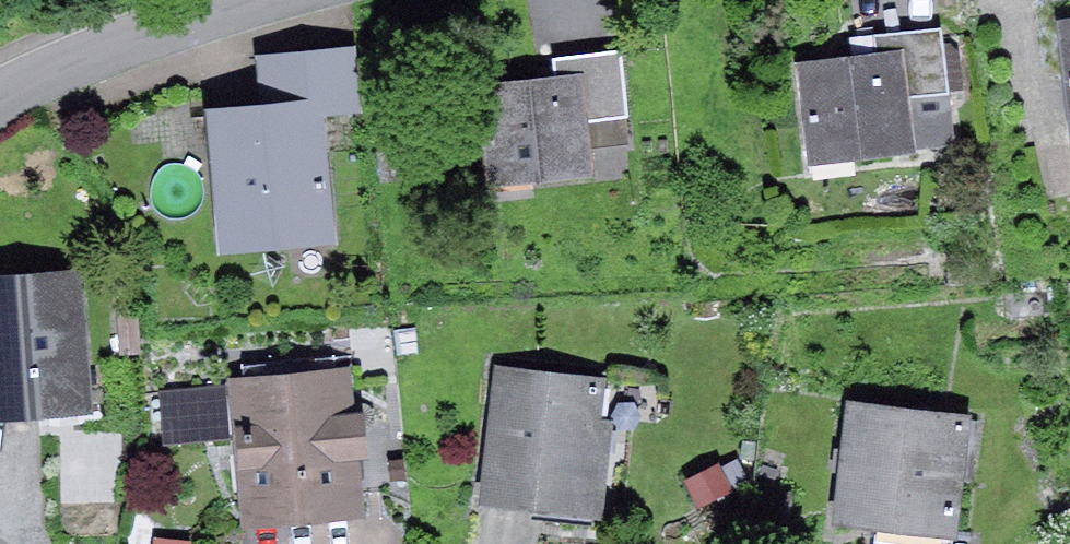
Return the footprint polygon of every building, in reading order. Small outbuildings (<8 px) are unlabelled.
[(1058,20),(1069,129),(1069,19),(1058,20)] [(852,55),(795,61),(812,161),(915,152),(915,148),(910,94),(949,90),(942,27),(848,37),(852,55)] [(261,101),(206,106),(220,247),(334,236),(323,112),(364,108),(358,42),(256,52),(261,101)] [(555,74),(477,84),(489,185),(596,172),(589,118),(628,113),(620,50),(553,58),(555,74)] [(955,144),(949,90),(910,94),(915,148),(955,144)] [(0,274),(0,418),(93,411),(82,268),(0,274)] [(353,365),(228,378),(243,524),(367,513),(353,365)] [(615,383),(505,368),(488,496),(598,511),(615,383)] [(226,389),(161,397),(166,440),(231,432),(226,389)] [(974,421),(850,407),(837,518),(961,531),(974,421)] [(720,461),(684,480),(699,509),(735,490),(720,461)]
